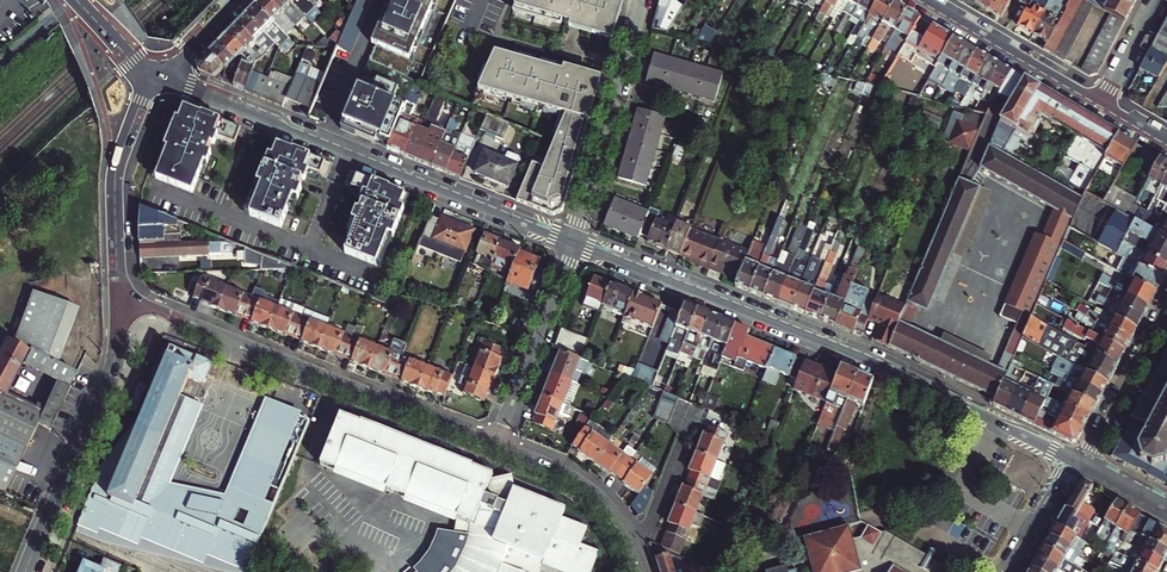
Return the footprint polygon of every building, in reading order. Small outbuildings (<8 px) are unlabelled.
[(255,7),(284,34),(293,25),(267,0),(261,0),(255,7)] [(287,0),(267,0),(293,25),(296,27),(305,18),(302,15),(299,13),(291,4),(287,0)] [(291,4),(299,13),(302,15),(305,18),(315,8),(313,7),(309,3),(306,0),(287,0),(291,4)] [(341,130),(387,150),(414,83),(407,79),(440,0),(397,0),(341,130)] [(622,0),(517,0),(513,9),(611,37),(622,0)] [(688,0),(660,0),(651,30),(667,34),(688,0)] [(802,12),(808,15),(816,1),(814,0),(809,0),(805,7),(802,12)] [(837,11),(844,0),(827,0),(814,22),(820,25),(825,16),(830,7),(837,11)] [(837,11),(851,19),(857,8),(862,0),(844,0),(837,11)] [(857,8),(861,11),(855,21),(858,23),(863,26),(878,0),(862,0),(857,8)] [(893,4),(885,0),(878,0),(863,26),(856,38),(862,42),(868,33),(874,36),(893,4)] [(987,7),(1002,16),(1011,0),(991,0),(987,7)] [(1019,2),(1021,3),(1028,7),(1017,26),(1033,34),(1045,13),(1042,12),(1049,0),(1020,0),(1019,2)] [(1059,1),(1057,0),(1049,0),(1042,12),(1045,13),(1033,34),(1048,43),(1060,22),(1067,10),(1065,10),(1070,0),(1060,0),(1059,1)] [(1060,22),(1048,43),(1044,50),(1065,62),(1094,6),(1084,0),(1070,0),(1065,10),(1067,10),(1060,22)] [(1099,3),(1097,7),(1103,10),(1108,1),(1107,0),(1101,0),(1099,3)] [(1108,1),(1129,12),(1134,2),(1130,0),(1108,0),(1108,1)] [(1129,12),(1108,1),(1103,10),(1110,14),(1124,22),(1129,12)] [(805,7),(799,4),(794,12),(795,13),(792,19),(796,22),(802,12),(805,7)] [(883,37),(889,40),(905,12),(893,4),(874,36),(869,45),(876,49),(883,37)] [(255,7),(245,16),(263,33),(272,42),(274,44),(276,46),(286,36),(284,34),(255,7)] [(832,20),(835,16),(837,11),(830,7),(825,16),(832,20)] [(861,11),(857,8),(851,19),(855,21),(861,11)] [(835,16),(841,19),(848,24),(851,19),(837,11),(835,16)] [(896,57),(918,19),(905,12),(889,40),(881,53),(879,56),(883,58),(887,52),(896,57)] [(1124,22),(1110,14),(1080,71),(1089,76),(1097,73),(1124,22)] [(245,16),(236,25),(254,42),(263,33),(245,16)] [(1150,51),(1166,60),(1166,18),(1150,51)] [(848,24),(841,19),(831,35),(838,39),(848,24)] [(952,39),(918,19),(896,57),(889,69),(922,88),(927,81),(952,39)] [(863,26),(858,23),(850,36),(856,38),(863,26)] [(236,25),(226,36),(244,52),(254,42),(236,25)] [(702,27),(697,39),(709,44),(714,32),(702,27)] [(334,47),(337,47),(343,35),(338,30),(328,40),(334,47)] [(226,36),(218,45),(235,61),(244,52),(226,36)] [(947,75),(964,46),(952,39),(927,81),(933,84),(940,72),(947,75)] [(208,54),(226,71),(235,61),(218,45),(208,54)] [(951,79),(958,83),(975,53),(964,46),(947,75),(939,88),(944,91),(951,79)] [(1158,79),(1166,64),(1166,60),(1150,51),(1139,71),(1143,73),(1144,72),(1158,79)] [(548,170),(530,164),(515,201),(559,219),(598,83),(494,53),(477,90),(560,114),(554,134),(557,134),(547,159),(552,161),(548,170)] [(958,83),(956,86),(962,90),(970,77),(975,80),(987,60),(975,53),(958,83)] [(220,83),(233,88),(237,77),(228,74),(226,71),(208,54),(197,65),(198,74),(216,81),(216,76),(219,72),(224,75),(220,83)] [(722,75),(687,65),(672,61),(654,56),(647,82),(664,87),(715,101),(722,75)] [(249,57),(247,60),(254,67),(256,63),(249,57)] [(247,60),(242,64),(254,69),(254,67),(247,60)] [(975,93),(981,96),(998,66),(987,60),(975,80),(962,103),(967,106),(975,93)] [(311,66),(300,61),(289,88),(285,98),(311,109),(326,74),(310,67),(311,66)] [(233,88),(244,92),(252,73),(254,69),(242,64),(241,67),(240,71),(237,77),(233,88)] [(996,97),(1011,73),(998,66),(981,96),(979,99),(984,102),(986,99),(992,103),(996,97)] [(889,69),(878,88),(894,92),(917,98),(922,88),(889,69)] [(252,73),(244,92),(251,95),(259,76),(252,73)] [(1011,73),(996,97),(1008,105),(1023,80),(1011,73)] [(259,76),(251,95),(258,98),(266,79),(259,76)] [(833,80),(825,77),(819,91),(827,95),(833,80)] [(258,98),(266,101),(274,82),(266,79),(258,98)] [(1013,132),(1038,89),(1023,80),(1008,105),(999,120),(998,122),(1013,132)] [(274,82),(266,101),(273,104),(281,85),(274,82)] [(414,83),(387,150),(403,156),(415,127),(417,120),(409,117),(422,86),(417,84),(414,83)] [(281,85),(273,104),(281,107),(285,98),(289,88),(281,85)] [(1066,105),(1038,89),(1013,132),(1012,135),(1004,147),(1012,152),(1019,139),(1024,142),(1030,132),(1032,133),(1037,124),(1035,123),(1039,117),(1054,126),(1066,105)] [(415,127),(403,156),(432,168),(440,146),(445,134),(432,129),(435,121),(437,121),(447,97),(435,92),(420,130),(415,127)] [(1158,108),(1166,108),(1166,92),(1158,108)] [(887,111),(890,102),(879,97),(875,106),(887,111)] [(1066,105),(1054,126),(1073,138),(1062,157),(1077,166),(1071,176),(1056,167),(1052,175),(1084,194),(1097,170),(1117,136),(1066,105)] [(183,107),(177,120),(163,148),(166,149),(154,179),(191,193),(203,163),(206,165),(211,154),(207,152),(213,136),(235,145),(241,129),(219,121),(218,125),(201,118),(203,114),(183,107)] [(639,110),(633,132),(659,139),(660,136),(665,117),(639,110)] [(503,140),(509,125),(486,115),(479,130),(503,140)] [(440,146),(432,168),(445,173),(454,150),(447,147),(454,133),(458,123),(451,120),(445,134),(440,146)] [(970,152),(979,130),(957,121),(948,143),(970,152)] [(1013,132),(998,122),(988,146),(979,167),(1053,209),(1072,219),(1081,200),(1001,153),(1004,147),(1012,135),(1013,132)] [(645,186),(650,169),(655,152),(659,139),(633,132),(619,179),(645,186)] [(457,143),(460,135),(454,133),(447,147),(454,150),(457,143)] [(1117,136),(1097,170),(1115,181),(1132,152),(1135,147),(1117,136)] [(459,179),(471,149),(457,143),(454,150),(445,173),(459,179)] [(272,157),(268,155),(256,184),(261,186),(249,216),(280,228),(292,198),(297,200),(301,189),(299,188),(306,170),(327,179),(332,165),(277,144),(272,157)] [(1151,174),(1159,160),(1135,147),(1132,152),(1144,158),(1139,167),(1151,174)] [(516,166),(483,152),(474,173),(507,187),(516,166)] [(1159,160),(1151,174),(1143,190),(1154,197),(1166,173),(1166,165),(1159,160)] [(1045,171),(1052,175),(1056,167),(1057,166),(1050,162),(1045,171)] [(392,238),(404,209),(400,207),(405,195),(350,172),(345,186),(366,194),(359,212),(356,211),(352,222),(357,223),(345,254),(376,266),(388,236),(392,238)] [(1154,197),(1147,210),(1151,212),(1153,213),(1160,200),(1165,203),(1166,200),(1166,173),(1154,197)] [(958,180),(937,229),(918,271),(905,302),(927,311),(979,188),(969,184),(958,180)] [(1157,219),(1159,216),(1155,214),(1153,217),(1149,215),(1145,213),(1134,206),(1137,201),(1111,186),(1101,203),(1114,211),(1132,221),(1166,240),(1166,225),(1162,222),(1160,221),(1157,219)] [(639,234),(648,213),(631,206),(614,199),(603,224),(638,238),(639,234)] [(140,208),(140,243),(156,243),(189,242),(189,227),(140,208)] [(665,249),(673,229),(655,221),(658,212),(650,209),(648,213),(639,234),(647,237),(645,241),(665,249)] [(1069,226),(1072,219),(1053,209),(1041,237),(1034,234),(998,317),(1016,324),(1013,328),(1023,332),(1029,317),(1060,246),(1062,240),(1063,241),(1070,227),(1069,226)] [(1114,211),(1097,242),(1115,253),(1121,241),(1123,238),(1126,232),(1132,221),(1114,211)] [(677,220),(658,212),(655,221),(673,229),(676,223),(677,220)] [(439,221),(430,217),(421,240),(420,243),(427,246),(461,260),(473,231),(440,218),(439,221)] [(748,292),(761,297),(775,262),(776,261),(767,257),(783,220),(778,218),(765,251),(748,292)] [(1126,232),(1143,242),(1137,251),(1166,268),(1166,240),(1132,221),(1126,232)] [(679,255),(689,230),(690,228),(676,223),(673,229),(665,249),(679,255)] [(695,265),(706,269),(718,242),(689,230),(679,255),(697,262),(695,265)] [(490,269),(500,242),(483,235),(476,255),(478,256),(474,266),(488,272),(490,269)] [(827,239),(816,264),(822,266),(833,241),(827,239)] [(1062,240),(1060,246),(1082,258),(1085,253),(1063,241),(1062,240)] [(803,313),(819,319),(828,297),(822,295),(826,284),(823,283),(840,244),(833,241),(822,266),(803,313)] [(1115,253),(1115,254),(1138,267),(1130,280),(1155,294),(1166,271),(1166,268),(1137,251),(1127,245),(1121,241),(1115,253)] [(499,271),(510,275),(519,250),(500,242),(490,269),(499,272),(499,271)] [(721,272),(731,247),(718,242),(706,269),(715,273),(716,269),(721,272)] [(217,244),(156,243),(156,256),(231,256),(231,247),(217,244)] [(420,243),(416,254),(422,257),(427,246),(420,243)] [(748,292),(765,251),(757,248),(751,245),(747,254),(737,278),(734,286),(748,292)] [(721,272),(737,278),(747,254),(731,247),(721,272)] [(794,256),(797,249),(791,247),(788,254),(794,256)] [(860,261),(865,250),(861,248),(856,260),(860,261)] [(261,256),(244,249),(245,265),(261,269),(261,273),(291,273),(292,269),(261,256)] [(519,250),(510,275),(507,282),(527,290),(538,263),(525,258),(527,253),(519,250)] [(775,302),(794,257),(794,256),(788,254),(783,265),(775,262),(761,297),(775,302)] [(799,260),(794,257),(775,302),(789,307),(799,283),(794,281),(798,272),(795,270),(799,260)] [(808,261),(802,275),(807,277),(813,263),(808,261)] [(803,313),(822,266),(816,264),(813,263),(807,277),(802,275),(799,283),(789,307),(803,313)] [(834,325),(848,291),(858,266),(851,263),(834,299),(828,297),(819,319),(834,325)] [(1098,282),(1115,292),(1146,310),(1155,294),(1130,280),(1123,275),(1118,284),(1102,275),(1098,282)] [(217,310),(226,288),(201,278),(193,298),(201,301),(200,303),(217,310)] [(584,297),(602,304),(609,285),(592,278),(584,297)] [(623,314),(631,294),(609,285),(602,304),(601,305),(623,314)] [(251,298),(226,288),(217,310),(234,317),(235,315),(243,318),(251,298)] [(865,298),(848,291),(834,325),(853,332),(854,329),(861,331),(866,318),(868,314),(860,311),(865,298)] [(1105,291),(1101,298),(1141,320),(1146,310),(1115,292),(1113,296),(1105,291)] [(1,492),(34,422),(47,427),(55,409),(44,404),(40,413),(2,395),(19,361),(52,377),(51,379),(54,381),(48,396),(59,401),(72,372),(52,363),(58,349),(47,345),(57,323),(61,306),(33,293),(9,343),(1,339),(0,341),(0,491),(1,492)] [(631,322),(649,329),(659,305),(631,294),(623,314),(619,323),(629,327),(631,322)] [(880,324),(873,340),(886,346),(894,328),(897,321),(904,306),(875,295),(873,302),(868,314),(866,318),(880,324)] [(462,301),(453,297),(449,309),(458,312),(462,301)] [(276,308),(251,298),(243,318),(251,321),(251,323),(268,330),(276,308)] [(865,298),(860,311),(868,314),(873,302),(865,298)] [(1141,320),(1101,298),(1098,304),(1106,309),(1103,313),(1135,331),(1141,320)] [(680,337),(684,339),(696,310),(683,304),(679,313),(671,334),(675,335),(680,337)] [(47,345),(58,349),(68,328),(74,313),(61,306),(57,323),(47,345)] [(1076,311),(1079,313),(1129,342),(1135,331),(1103,313),(1102,312),(1099,316),(1087,309),(1086,312),(1078,307),(1076,311)] [(301,318),(276,308),(268,330),(284,337),(285,335),(293,338),(301,318)] [(671,334),(679,313),(671,309),(659,338),(668,341),(669,339),(671,334)] [(1076,311),(1073,309),(1070,315),(1076,318),(1079,313),(1076,311)] [(691,357),(708,314),(696,310),(684,339),(680,349),(678,354),(686,357),(685,360),(690,361),(691,357)] [(1129,342),(1079,313),(1076,318),(1092,327),(1089,333),(1123,353),(1129,342)] [(704,362),(707,353),(721,319),(708,314),(691,357),(700,360),(698,365),(702,367),(704,362)] [(1116,366),(1084,347),(1029,317),(1023,332),(1021,336),(1058,357),(1106,385),(1116,366)] [(300,343),(317,350),(326,328),(301,318),(293,338),(301,341),(300,343)] [(707,353),(720,358),(733,324),(721,319),(707,353)] [(886,346),(994,398),(1009,364),(1015,349),(1021,336),(1023,332),(1013,328),(996,369),(897,321),(894,328),(886,346)] [(1087,341),(1084,347),(1116,366),(1123,353),(1089,333),(1067,321),(1062,330),(1083,341),(1084,339),(1087,341)] [(733,365),(735,362),(748,330),(733,324),(720,358),(719,360),(733,365)] [(335,355),(343,358),(351,338),(326,328),(317,350),(335,356),(335,355)] [(587,341),(560,330),(552,349),(560,352),(580,360),(587,341)] [(748,330),(735,362),(742,365),(744,360),(766,368),(777,341),(748,330)] [(376,348),(351,338),(343,358),(351,361),(350,363),(367,370),(376,348)] [(766,368),(762,378),(773,382),(777,371),(796,379),(807,353),(777,341),(766,368)] [(482,343),(472,369),(494,378),(502,360),(499,359),(502,351),(482,343)] [(171,347),(141,418),(168,429),(173,431),(184,404),(179,402),(188,379),(205,385),(214,363),(171,347)] [(385,374),(393,377),(401,357),(376,348),(367,370),(385,376),(385,374)] [(1131,416),(1130,416),(1128,418),(1130,419),(1110,456),(1136,470),(1137,468),(1146,473),(1145,475),(1166,486),(1166,351),(1164,355),(1163,355),(1161,357),(1163,358),(1156,371),(1155,370),(1154,372),(1155,372),(1148,386),(1146,385),(1145,388),(1146,389),(1140,401),(1138,400),(1137,403),(1138,404),(1131,416)] [(580,360),(560,352),(554,366),(550,364),(546,372),(571,382),(578,385),(582,377),(586,378),(591,365),(580,360)] [(796,379),(792,388),(826,402),(841,366),(808,352),(807,353),(796,379)] [(712,365),(716,367),(719,360),(720,358),(707,353),(704,362),(712,365)] [(401,357),(393,377),(401,381),(400,382),(418,389),(426,368),(401,357)] [(1106,385),(1058,357),(1055,362),(1069,370),(1066,376),(1100,396),(1106,385)] [(636,363),(629,379),(636,382),(642,366),(636,363)] [(992,404),(1006,411),(1017,388),(1009,384),(1016,367),(1009,364),(994,398),(992,404)] [(708,374),(713,376),(716,367),(712,365),(708,374)] [(488,394),(494,378),(472,369),(465,366),(457,386),(464,389),(462,394),(483,402),(486,393),(488,394)] [(649,368),(642,366),(636,382),(642,385),(649,368)] [(843,409),(857,374),(841,366),(826,402),(821,414),(816,425),(828,430),(837,407),(843,409)] [(418,389),(443,398),(451,377),(426,368),(418,389)] [(656,371),(649,368),(642,385),(646,386),(649,387),(656,371)] [(1095,406),(1100,396),(1066,376),(1052,368),(1049,374),(1063,382),(1059,388),(1064,391),(1095,406)] [(562,405),(571,382),(546,372),(543,381),(548,383),(542,397),(562,405)] [(1017,388),(1006,411),(1019,418),(1030,394),(1023,391),(1031,375),(1025,372),(1017,388)] [(873,381),(857,374),(843,409),(829,441),(838,445),(844,430),(846,431),(856,404),(863,407),(873,381)] [(1033,425),(1040,410),(1042,405),(1044,401),(1037,398),(1045,381),(1038,378),(1030,394),(1019,418),(1033,425)] [(1049,390),(1046,397),(1088,418),(1095,406),(1064,391),(1062,396),(1049,390)] [(677,398),(663,393),(661,392),(658,401),(674,407),(677,398)] [(711,411),(716,398),(706,394),(701,407),(711,411)] [(59,401),(48,396),(44,404),(55,409),(59,401)] [(562,405),(542,397),(535,416),(536,416),(533,424),(551,432),(557,416),(566,420),(569,418),(573,409),(562,405)] [(1088,418),(1046,397),(1044,401),(1042,405),(1054,410),(1051,416),(1057,419),(1081,431),(1088,418)] [(674,407),(658,401),(655,409),(671,415),(674,407)] [(259,434),(228,509),(163,489),(175,461),(158,453),(152,468),(141,495),(135,509),(108,498),(121,467),(104,460),(77,525),(98,534),(100,529),(139,546),(146,529),(158,534),(153,544),(204,565),(207,557),(243,571),(246,571),(309,421),(271,405),(259,434)] [(671,415),(655,409),(651,417),(667,424),(671,415)] [(1081,431),(1057,419),(1055,422),(1046,418),(1048,414),(1040,410),(1033,425),(1069,442),(1076,441),(1081,431)] [(577,414),(573,424),(580,427),(584,417),(577,414)] [(539,565),(557,571),(589,571),(597,552),(579,545),(585,529),(559,519),(562,510),(511,490),(506,476),(489,479),(490,475),(338,415),(319,464),(350,476),(399,496),(460,519),(454,531),(468,538),(466,550),(458,568),(455,571),(537,571),(539,565)] [(141,418),(125,456),(152,468),(158,453),(168,429),(141,418)] [(594,464),(607,444),(612,436),(590,420),(571,446),(594,464)] [(773,435),(778,423),(770,420),(765,432),(773,435)] [(702,434),(695,452),(715,460),(726,434),(707,426),(704,434),(702,434)] [(607,444),(594,464),(608,474),(609,473),(616,478),(629,459),(633,452),(626,447),(621,454),(607,444)] [(818,468),(823,456),(806,449),(802,461),(818,468)] [(633,452),(629,459),(636,464),(641,458),(633,452)] [(724,463),(715,460),(695,452),(688,471),(689,471),(687,479),(705,486),(715,490),(724,463)] [(152,468),(125,456),(121,467),(108,498),(135,509),(141,495),(152,468)] [(636,464),(629,459),(616,478),(623,482),(622,484),(637,495),(656,468),(641,458),(636,464)] [(715,490),(705,486),(687,479),(683,487),(682,486),(674,505),(694,513),(702,494),(711,498),(715,490)] [(1078,483),(1064,507),(1086,520),(1092,509),(1081,502),(1087,493),(1091,495),(1095,489),(1083,482),(1078,483)] [(1126,508),(1114,501),(1101,522),(1106,525),(1099,537),(1106,541),(1109,537),(1126,508)] [(698,528),(703,516),(694,513),(674,505),(667,523),(668,524),(659,546),(677,555),(690,525),(698,528)] [(1086,520),(1064,507),(1053,525),(1075,538),(1086,520)] [(1126,508),(1109,537),(1112,539),(1107,546),(1106,549),(1109,551),(1113,554),(1121,541),(1123,538),(1128,531),(1138,515),(1126,508)] [(1138,536),(1166,551),(1166,533),(1138,515),(1128,531),(1135,535),(1137,531),(1140,533),(1138,536)] [(1106,525),(1101,522),(1098,528),(1094,534),(1099,537),(1106,525)] [(947,568),(934,560),(938,554),(930,549),(926,556),(902,541),(885,531),(880,533),(868,525),(860,538),(852,540),(848,525),(803,537),(812,571),(944,571),(947,568)] [(1075,538),(1053,525),(1047,536),(1082,557),(1085,552),(1078,548),(1082,542),(1075,538)] [(1135,535),(1131,541),(1129,545),(1132,547),(1138,536),(1135,535)] [(1082,557),(1047,536),(1041,547),(1070,564),(1075,556),(1084,561),(1091,566),(1093,563),(1082,557)] [(1138,536),(1132,547),(1162,561),(1166,551),(1138,536)] [(1090,541),(1088,545),(1099,552),(1102,548),(1090,541)] [(1162,561),(1132,547),(1129,545),(1123,542),(1121,545),(1124,547),(1122,550),(1129,553),(1127,557),(1157,571),(1162,561)] [(1041,547),(1035,557),(1057,570),(1061,571),(1073,571),(1075,571),(1079,571),(1081,570),(1079,569),(1076,567),(1070,564),(1041,547)] [(1104,569),(1113,554),(1109,551),(1099,567),(1104,569)] [(654,558),(660,571),(682,571),(677,558),(667,553),(654,558)] [(1076,567),(1079,569),(1084,561),(1075,556),(1070,564),(1076,567)] [(1029,568),(1036,571),(1055,571),(1057,570),(1035,557),(1029,568)] [(1121,568),(1130,571),(1157,571),(1127,557),(1125,561),(1118,558),(1114,564),(1121,568)] [(119,566),(102,559),(98,568),(83,562),(79,571),(117,571),(119,566)]
